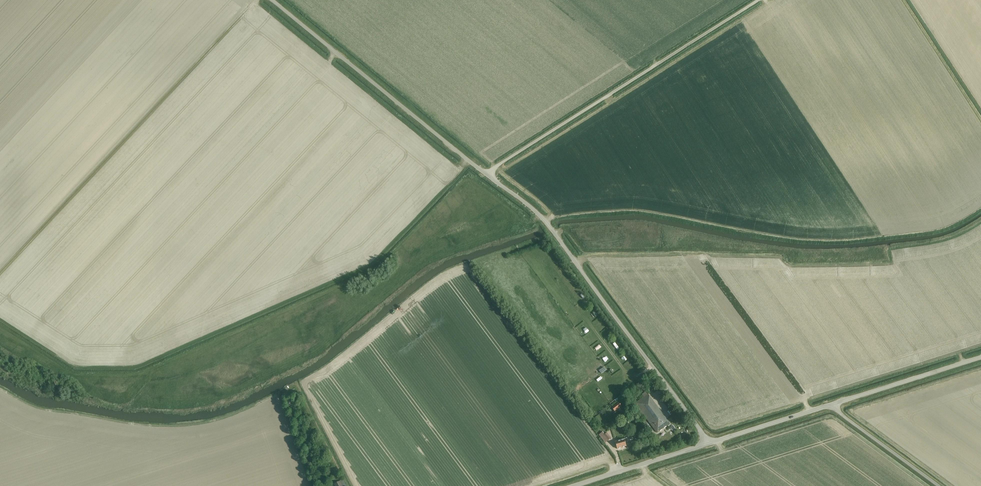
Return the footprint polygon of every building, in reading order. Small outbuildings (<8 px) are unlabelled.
[(646,379),(653,389),(657,386),(650,376),(646,379)] [(657,433),(669,423),(648,394),(633,405),(635,408),(637,406),(657,433)] [(611,407),(615,412),(622,406),(618,402),(611,407)] [(599,435),(605,443),(611,438),(607,433),(605,434),(603,432),(599,435)] [(615,442),(617,449),(626,446),(625,443),(628,442),(627,438),(615,442)]
